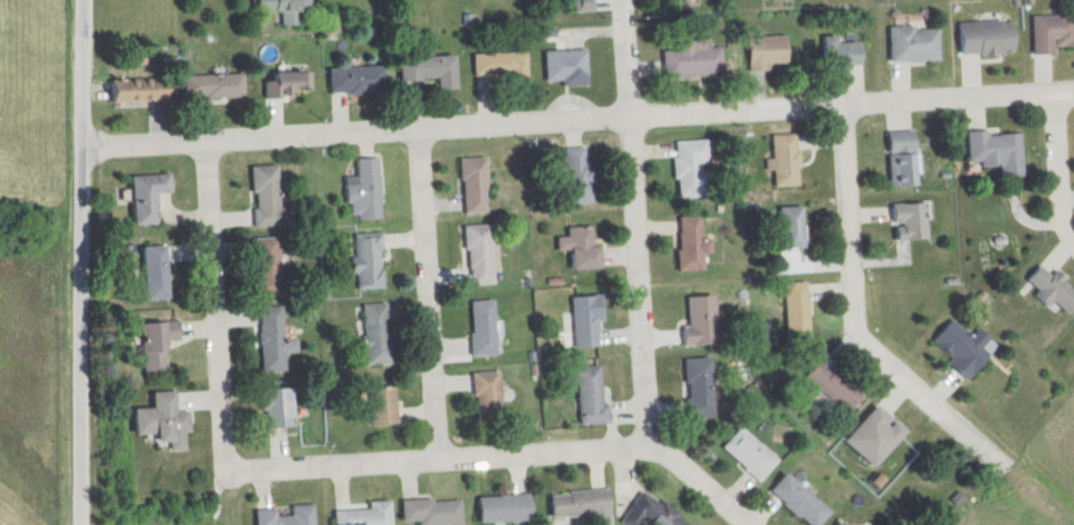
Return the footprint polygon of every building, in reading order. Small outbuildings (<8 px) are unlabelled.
[(314,12),(314,0),(259,0),(258,11),(284,12),(284,26),(302,26),(302,12),(314,12)] [(577,11),(597,11),(597,0),(577,0),(577,11)] [(1068,16),(1027,16),(1027,55),(1048,55),(1048,49),(1068,49),(1068,16)] [(953,23),(953,56),(1007,56),(1007,23),(953,23)] [(932,62),(932,28),(884,28),(884,48),(892,48),(892,62),(932,62)] [(750,37),(750,68),(789,68),(789,37),(750,37)] [(722,47),(710,47),(709,40),(676,41),(677,49),(664,50),(665,77),(724,74),(722,47)] [(864,66),(864,42),(830,42),(830,66),(864,66)] [(591,81),(590,50),(547,51),(547,81),(591,81)] [(476,53),(476,77),(530,77),(530,53),(476,53)] [(460,90),(458,56),(400,58),(401,82),(439,81),(439,91),(460,90)] [(332,68),(332,95),(387,94),(387,67),(332,68)] [(267,98),(315,98),(315,74),(267,74),(267,98)] [(246,99),(246,75),(186,75),(186,99),(246,99)] [(116,79),(116,103),(172,103),(172,79),(116,79)] [(918,132),(889,133),(890,188),(919,187),(918,132)] [(961,134),(963,166),(994,166),(994,179),(1018,178),(1017,133),(961,134)] [(677,197),(711,197),(711,140),(677,140),(677,197)] [(770,142),(772,188),(801,187),(800,141),(770,142)] [(594,203),(593,146),(570,146),(570,203),(594,203)] [(489,158),(463,158),(462,214),(489,214),(489,158)] [(381,159),(356,160),(356,178),(348,178),(349,218),(382,217),(381,159)] [(255,227),(294,225),(293,207),(281,208),(279,166),(253,167),(255,227)] [(160,225),(158,194),(174,193),(173,175),(134,177),(136,226),(160,225)] [(898,241),(931,239),(929,203),(891,205),(892,225),(897,224),(898,241)] [(807,249),(807,207),(782,207),(782,249),(807,249)] [(706,239),(706,216),(681,216),(681,270),(709,270),(709,255),(715,255),(715,239),(706,239)] [(466,225),(468,286),(497,285),(495,225),(466,225)] [(606,247),(598,248),(596,226),(571,228),(571,237),(560,237),(561,256),(571,255),(572,271),(607,269),(606,247)] [(355,234),(357,289),(385,288),(383,233),(355,234)] [(281,238),(256,238),(256,296),(281,296),(281,238)] [(148,299),(170,299),(169,246),(146,247),(148,299)] [(1017,284),(1043,306),(1047,303),(1062,316),(1073,302),(1073,292),(1037,260),(1017,284)] [(786,283),(787,322),(812,322),(811,282),(786,283)] [(603,321),(608,321),(608,296),(577,296),(577,347),(603,347),(603,321)] [(719,345),(719,296),(688,297),(688,346),(719,345)] [(473,356),(499,356),(499,301),(473,301),(473,356)] [(392,363),(389,303),(364,304),(367,364),(392,363)] [(287,353),(299,353),(299,340),(284,340),(284,306),(261,307),(262,372),(287,372),(287,353)] [(972,378),(1001,347),(980,328),(972,336),(953,318),(932,341),(972,378)] [(170,341),(183,341),(183,322),(142,323),(143,372),(170,372),(170,341)] [(691,418),(716,418),(716,358),(691,358),(691,418)] [(867,399),(826,358),(809,375),(850,416),(867,399)] [(606,366),(581,366),(581,425),(613,424),(613,402),(606,402),(606,366)] [(502,372),(475,373),(478,422),(505,420),(502,372)] [(400,388),(373,388),(373,425),(400,425),(400,388)] [(267,428),(297,428),(297,389),(267,389),(267,428)] [(137,409),(138,436),(159,435),(160,447),(172,446),(172,451),(192,450),(190,411),(179,412),(178,391),(155,392),(156,409),(137,409)] [(911,432),(883,404),(848,440),(877,468),(911,432)] [(783,461),(745,427),(726,448),(763,482),(783,461)] [(835,514),(792,472),(773,490),(809,524),(824,524),(835,514)] [(653,524),(696,524),(697,523),(644,489),(623,522),(628,524),(641,524),(644,520),(653,524)] [(613,514),(612,490),(552,493),(553,517),(613,514)] [(534,495),(479,497),(480,524),(535,522),(534,495)] [(464,500),(405,501),(405,524),(421,523),(421,524),(464,524),(464,500)] [(372,510),(337,511),(338,524),(395,524),(394,502),(372,503),(372,510)] [(317,505),(294,506),(295,517),(280,517),(280,509),(259,510),(259,524),(318,524),(317,505)]
